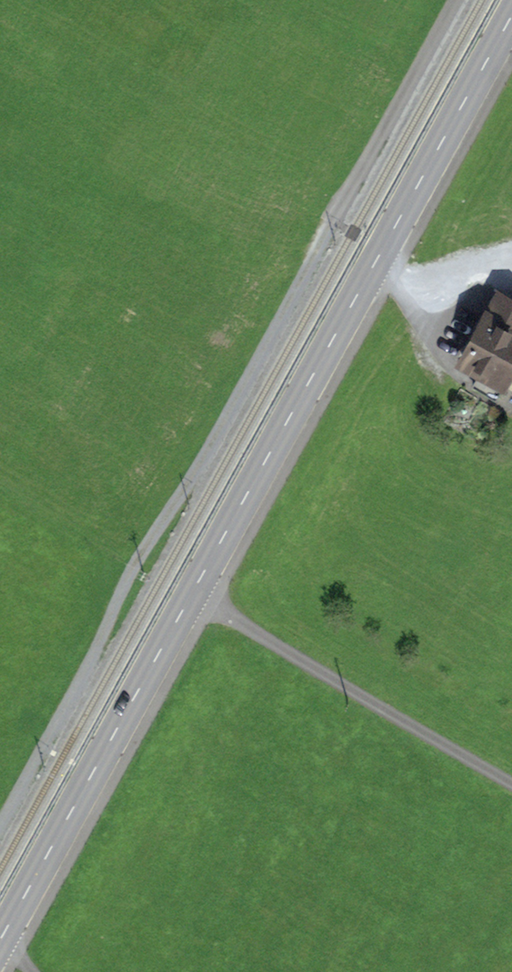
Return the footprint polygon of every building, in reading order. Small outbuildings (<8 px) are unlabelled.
[(464,361),(511,384),(511,317),(491,306),(464,361)]
